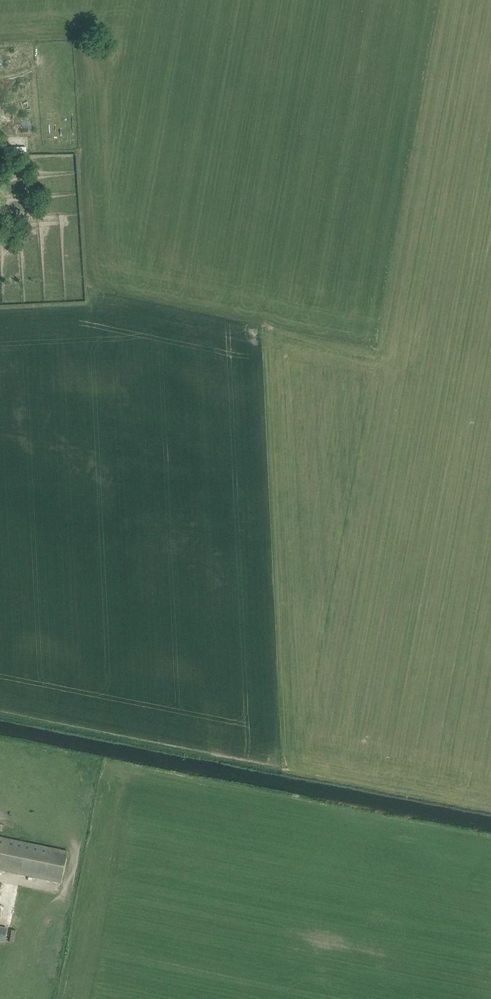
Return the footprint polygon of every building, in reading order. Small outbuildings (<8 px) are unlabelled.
[(62,884),(69,852),(0,837),(0,871),(62,884)]
